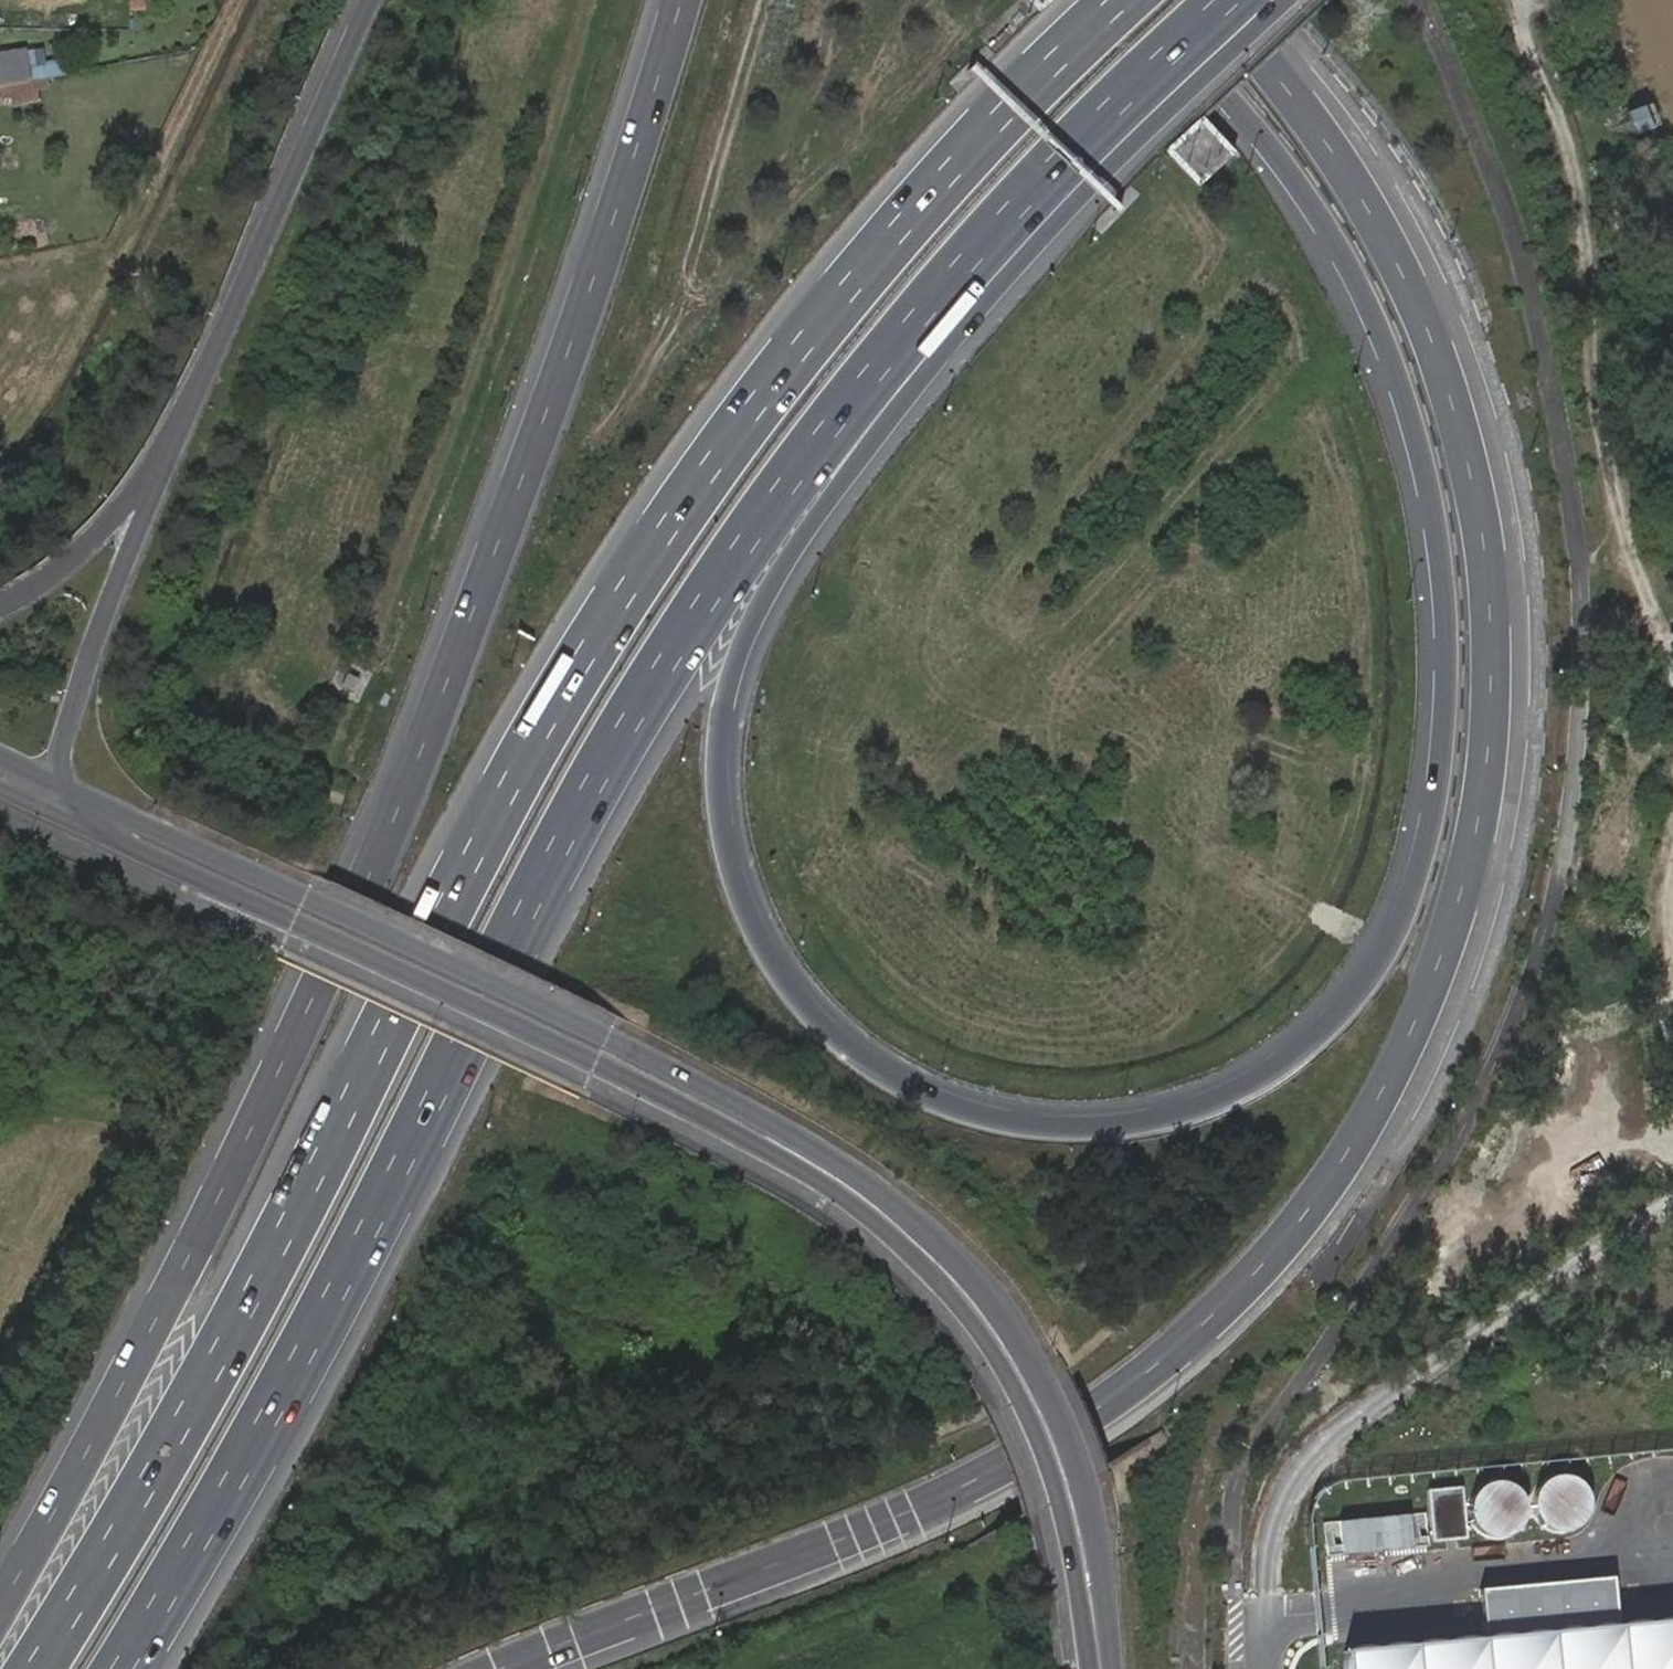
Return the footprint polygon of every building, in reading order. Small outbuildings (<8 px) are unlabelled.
[(146,0),(130,0),(130,11),(146,11),(146,0)] [(1038,13),(1052,0),(1026,0),(1038,13)] [(40,80),(36,51),(0,57),(0,87),(40,80)] [(1200,117),(1164,152),(1197,188),(1234,153),(1200,117)] [(1591,1534),(1596,1527),(1600,1519),(1600,1510),(1597,1501),(1592,1494),(1584,1489),(1575,1487),(1566,1487),(1558,1491),(1551,1497),(1547,1505),(1546,1514),(1547,1522),(1551,1530),(1558,1536),(1566,1540),(1575,1541),(1583,1539),(1591,1534)] [(1474,1540),(1468,1490),(1434,1494),(1440,1544),(1474,1540)] [(1528,1539),(1534,1533),(1537,1524),(1537,1516),(1534,1507),(1529,1499),(1521,1494),(1513,1492),(1503,1493),(1495,1496),(1489,1502),(1484,1510),(1483,1519),(1484,1528),(1489,1535),(1495,1541),(1503,1545),(1512,1546),(1521,1544),(1528,1539)] [(1429,1513),(1327,1525),(1332,1563),(1434,1552),(1429,1513)] [(1626,1628),(1622,1583),(1488,1597),(1493,1640),(1342,1656),(1344,1668),(1672,1668),(1672,1623),(1626,1628)]
